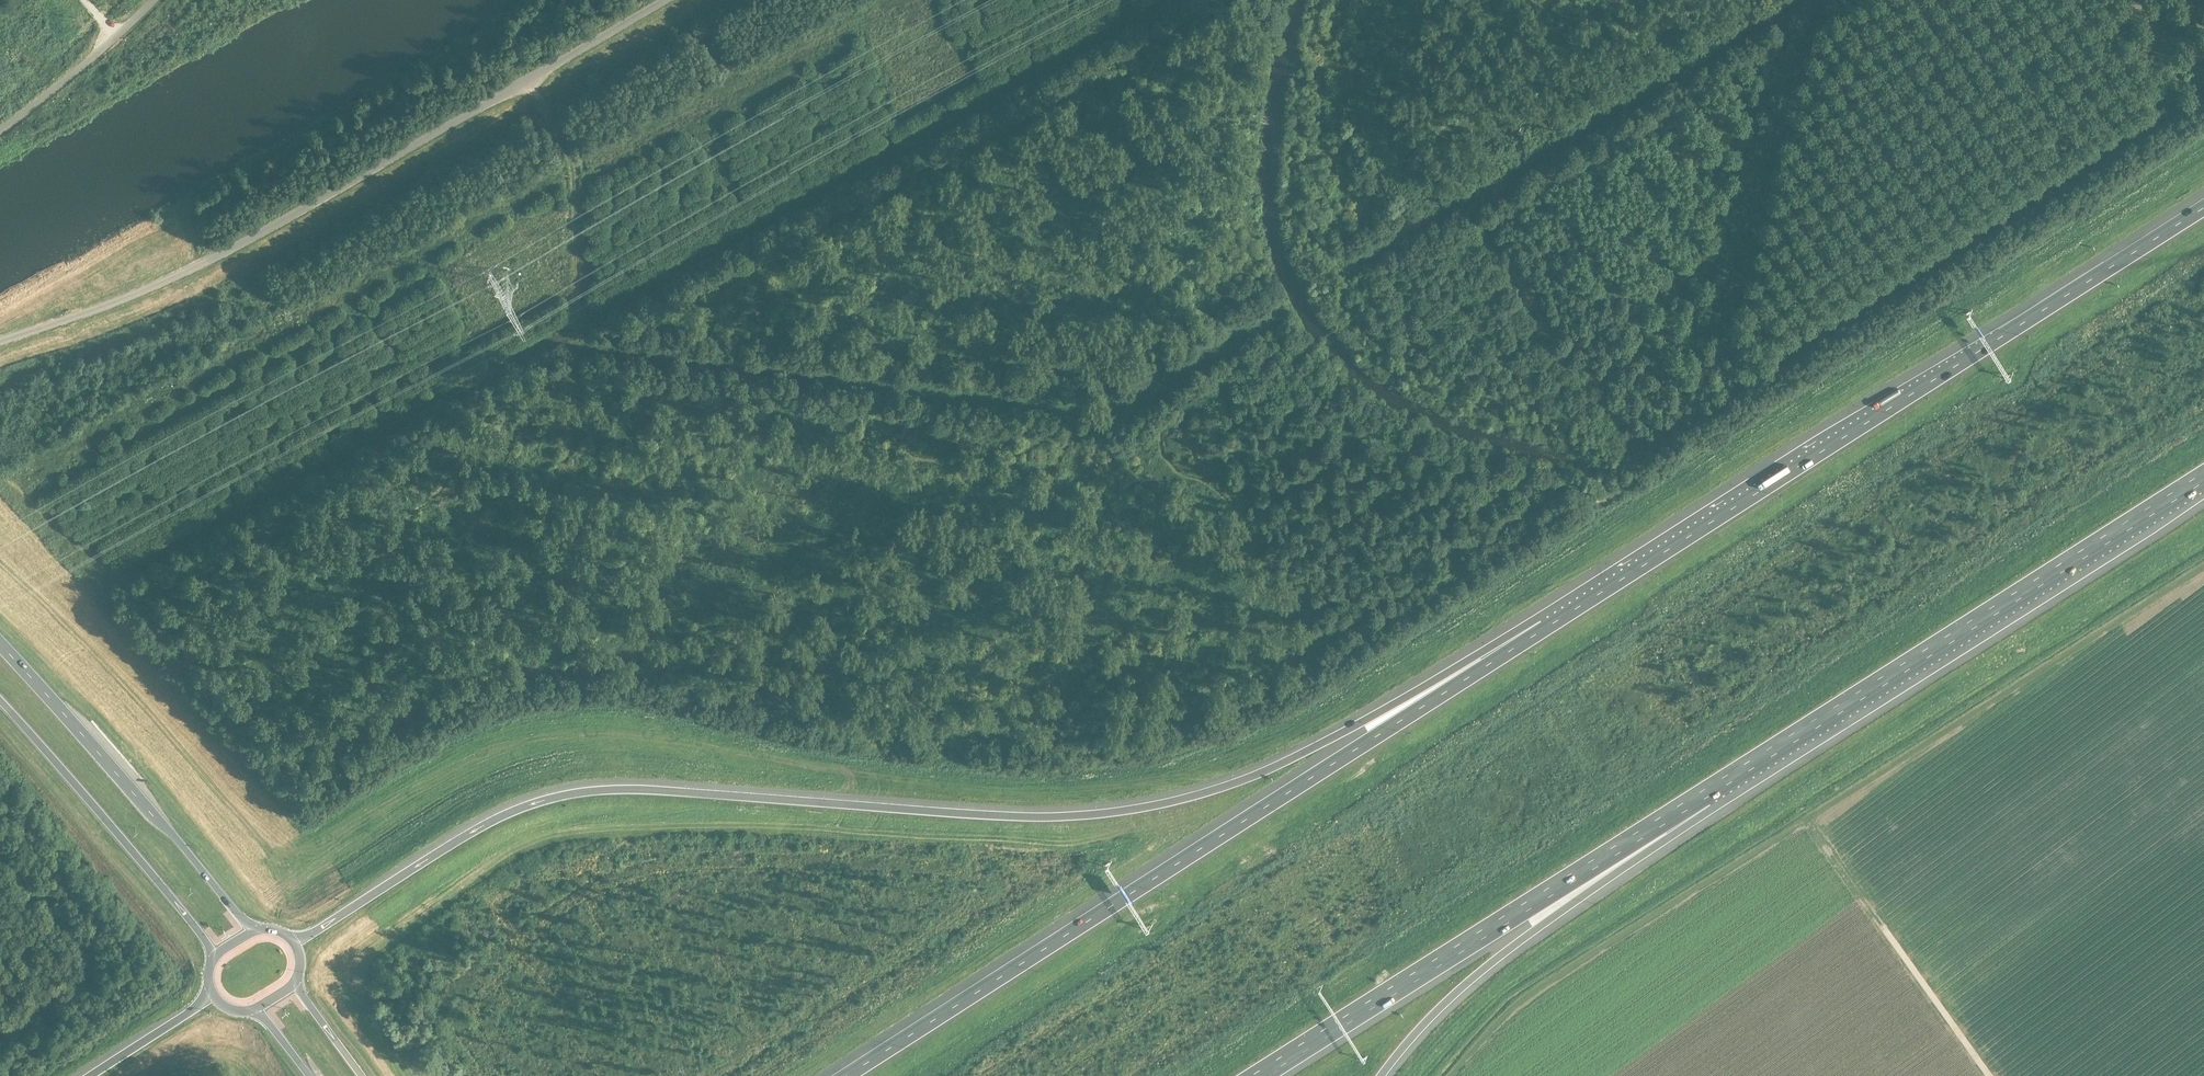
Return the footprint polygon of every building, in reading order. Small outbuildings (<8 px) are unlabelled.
[(1120,891),(1094,904),(1098,911),(1124,897),(1120,891)]
